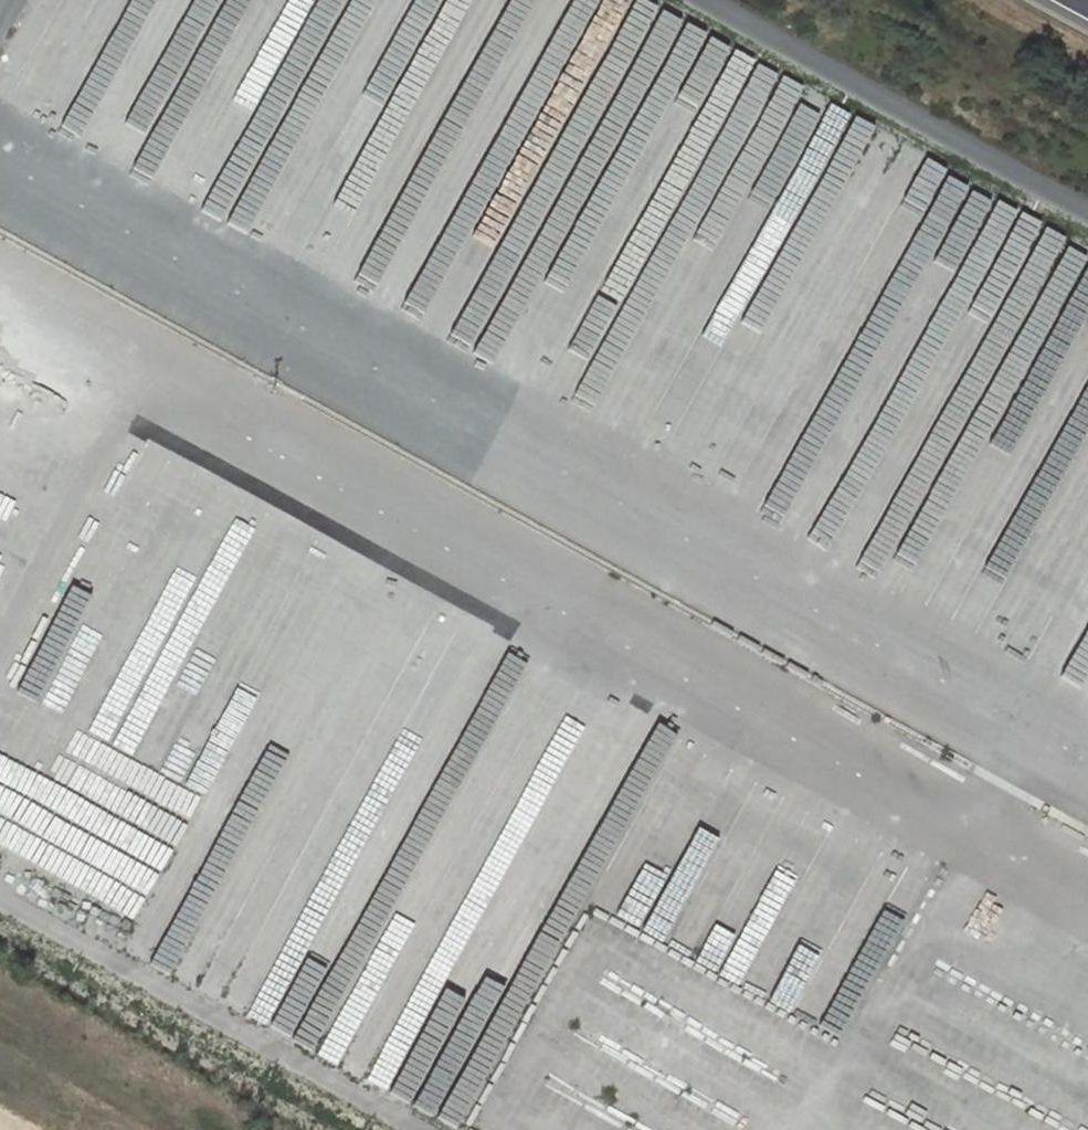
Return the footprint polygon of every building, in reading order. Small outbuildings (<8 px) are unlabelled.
[(215,99),(225,99),(224,83),(249,81),(249,88),(272,87),(270,41),(268,13),(257,14),(256,0),(225,0),(225,1),(210,2),(215,99)] [(58,485),(0,459),(0,486),(48,508),(58,485)] [(128,784),(136,766),(101,749),(92,767),(128,784)] [(191,818),(201,798),(151,774),(141,794),(191,818)] [(181,841),(165,878),(99,850),(90,871),(150,897),(126,952),(194,981),(236,999),(229,806),(209,853),(181,841)] [(179,847),(187,822),(157,812),(149,837),(179,847)] [(500,990),(477,978),(411,1109),(453,1129),(454,1129),(466,1106),(446,1096),(500,990)] [(314,1047),(323,1030),(302,1020),(293,1037),(314,1047)]
